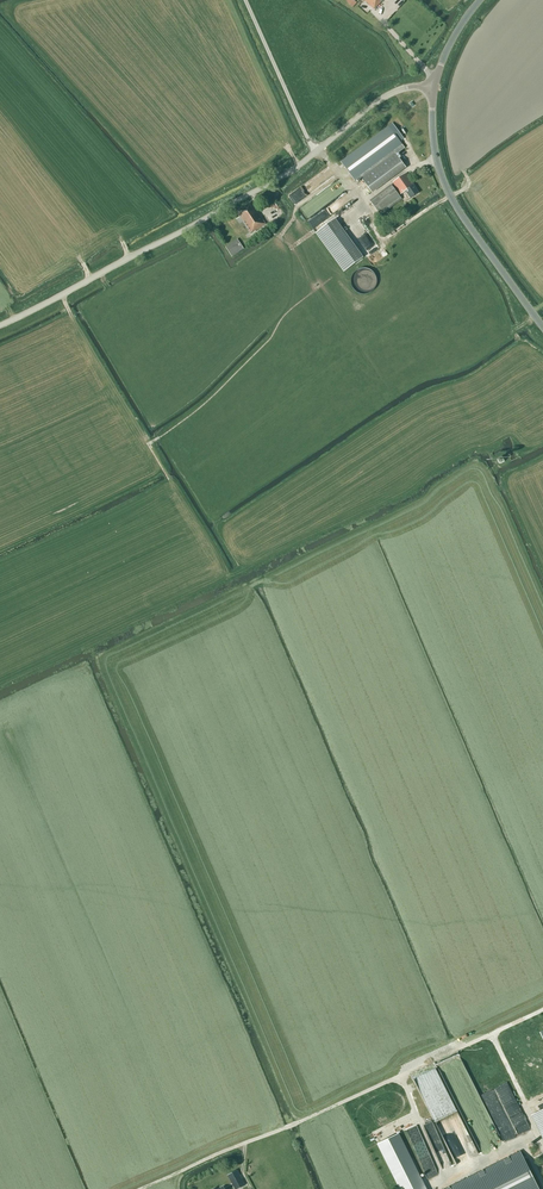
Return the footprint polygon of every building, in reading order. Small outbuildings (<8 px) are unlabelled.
[(382,0),(364,0),(374,9),(382,0)] [(389,126),(367,142),(340,162),(355,181),(360,177),(369,188),(372,193),(406,168),(395,152),(403,146),(389,126)] [(411,198),(418,193),(415,189),(416,188),(406,173),(393,183),(401,195),(407,191),(411,198)] [(304,184),(308,190),(310,194),(321,186),(315,177),(304,184)] [(391,185),(370,201),(380,216),(402,199),(391,185)] [(237,211),(251,233),(256,230),(256,231),(266,224),(256,209),(255,209),(250,203),(237,211)] [(335,219),(316,233),(344,272),(363,258),(335,219)] [(232,257),(244,249),(238,239),(226,247),(232,257)] [(499,464),(505,461),(503,456),(497,459),(499,464)] [(474,1087),(460,1056),(438,1065),(454,1102),(462,1099),(460,1093),(474,1087)] [(436,1070),(414,1081),(427,1108),(437,1103),(435,1099),(437,1098),(436,1095),(434,1096),(428,1083),(434,1080),(434,1081),(440,1078),(436,1070)] [(473,1133),(461,1104),(453,1107),(473,1156),(482,1152),(474,1133),(473,1133)] [(532,1115),(542,1136),(542,1110),(532,1115)] [(520,1152),(447,1188),(539,1188),(520,1152)] [(399,1188),(425,1188),(412,1162),(390,1173),(399,1188)] [(228,1175),(236,1188),(238,1188),(245,1185),(237,1171),(228,1175)]
